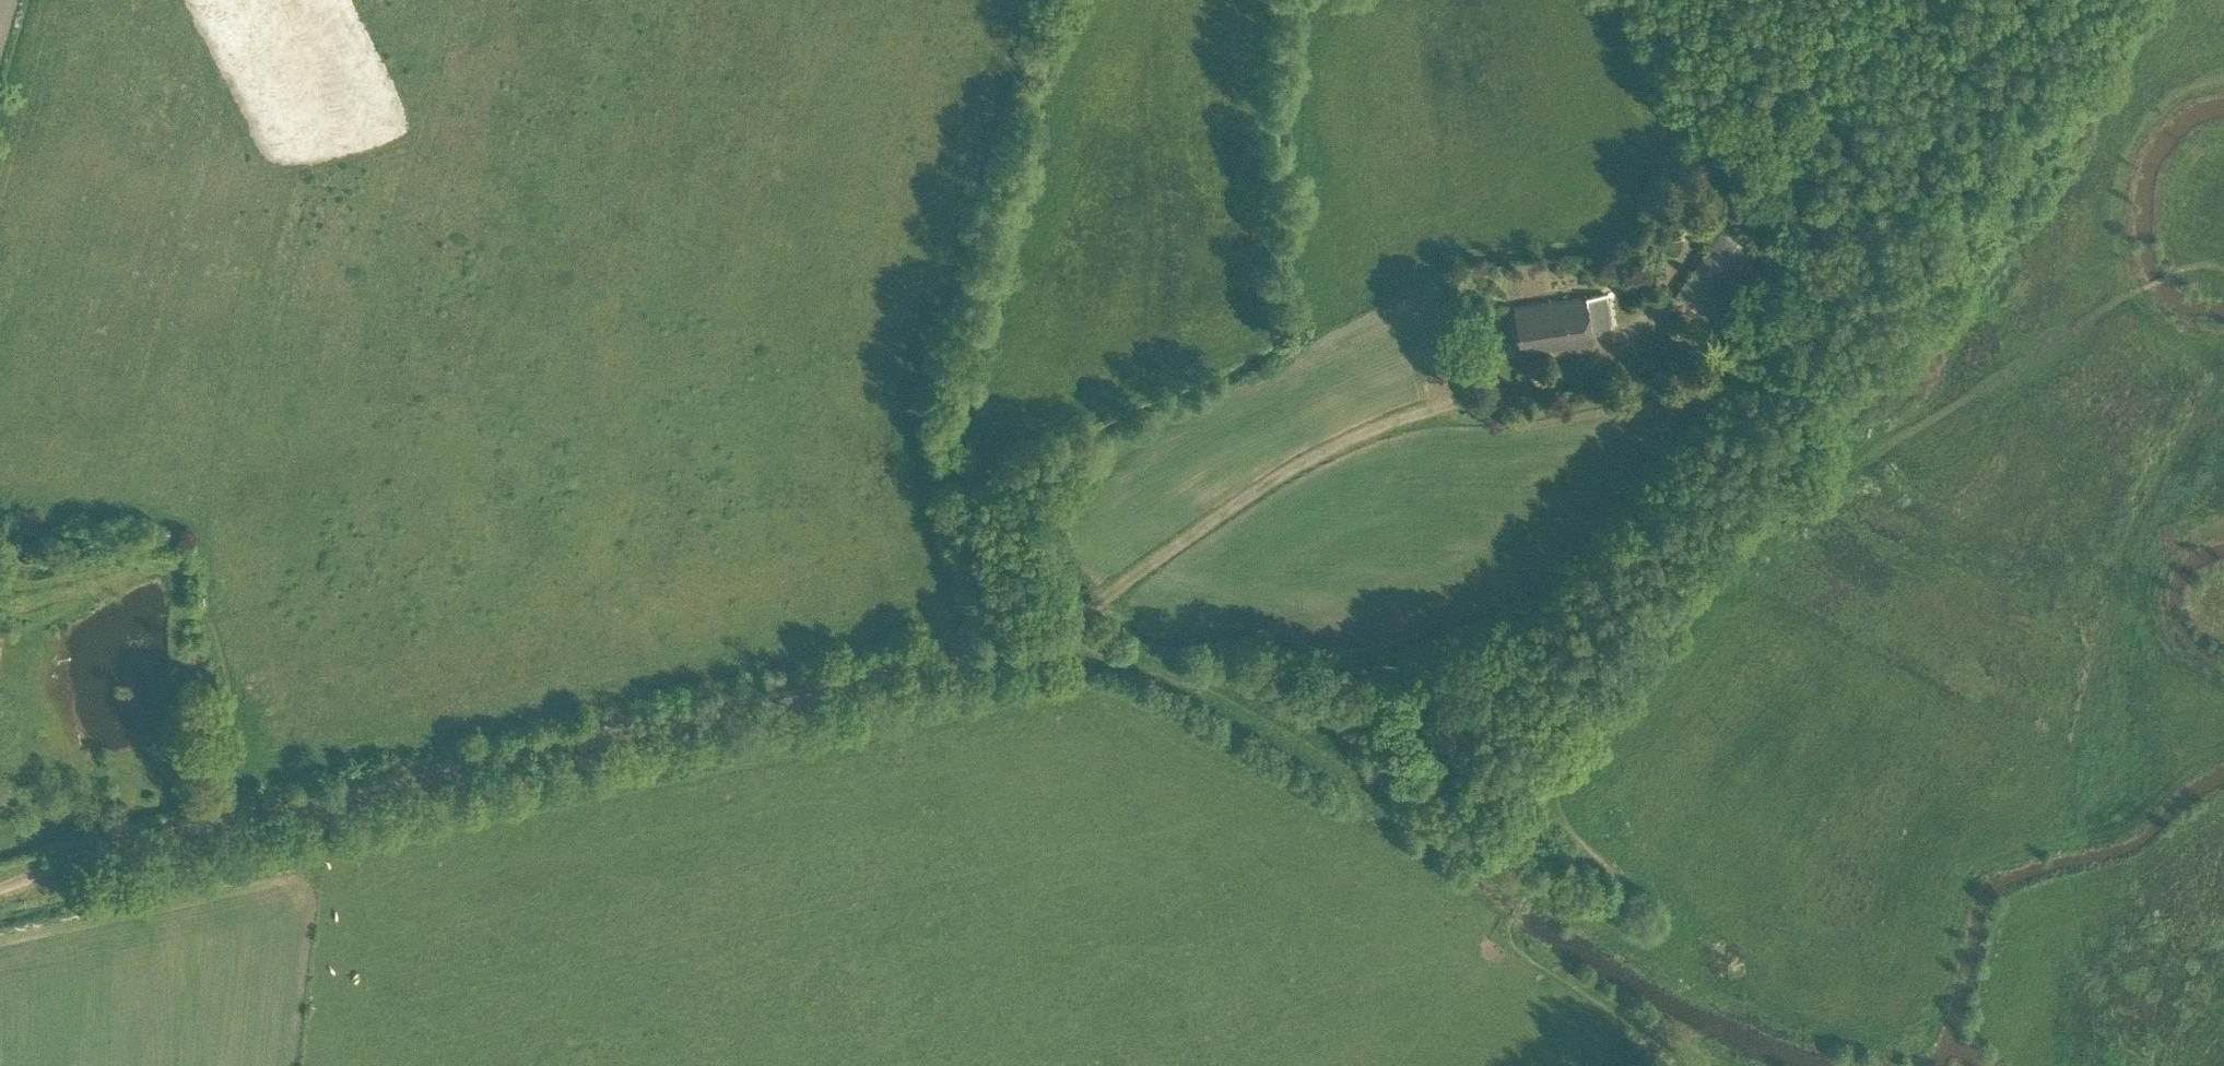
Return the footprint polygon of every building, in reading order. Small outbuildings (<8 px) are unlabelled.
[(1710,318),(1757,251),(1722,227),(1676,293),(1710,318)] [(1592,329),(1610,326),(1605,293),(1514,306),(1518,341),(1524,341),(1526,356),(1594,347),(1592,329)]
